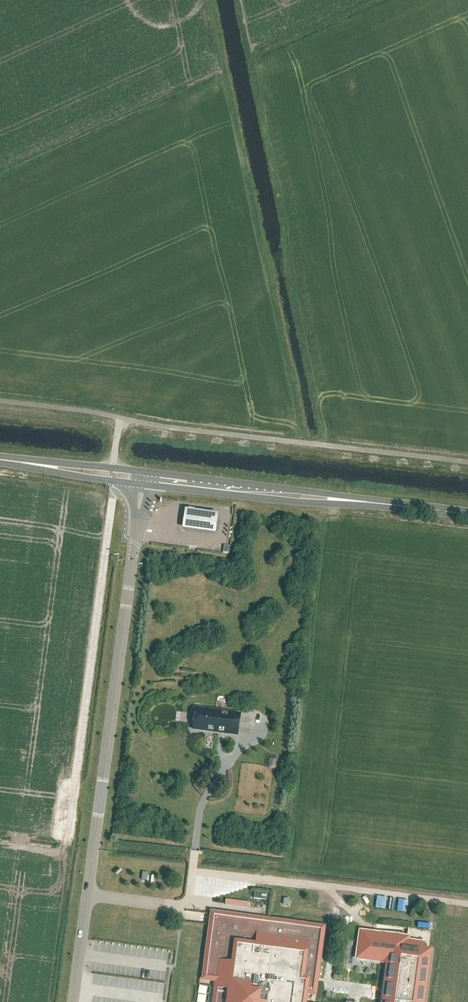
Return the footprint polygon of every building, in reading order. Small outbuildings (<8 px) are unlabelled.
[(182,525),(215,530),(218,509),(185,505),(182,525)] [(195,708),(193,729),(237,735),(240,714),(195,708)] [(268,768),(276,769),(277,760),(270,759),(268,768)] [(255,892),(254,899),(266,900),(267,893),(255,892)] [(205,978),(214,979),(214,986),(218,986),(218,988),(216,988),(214,997),(213,1001),(302,1001),(304,991),(313,993),(321,929),(267,922),(256,920),(213,915),(212,925),(205,978)] [(429,951),(431,930),(408,927),(408,928),(407,934),(407,935),(407,938),(360,932),(357,959),(389,963),(384,1001),(422,1001),(429,951)]
